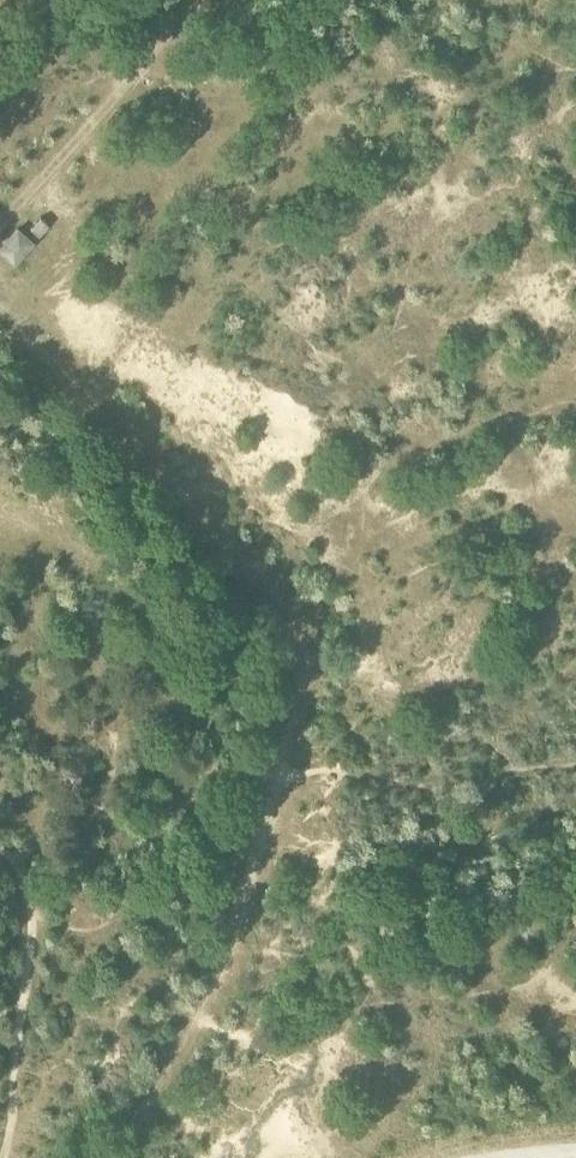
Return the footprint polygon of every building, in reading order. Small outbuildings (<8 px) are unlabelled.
[(31,227),(39,235),(49,225),(40,217),(31,227)] [(17,227),(0,246),(0,252),(14,265),(34,242),(17,227)]
